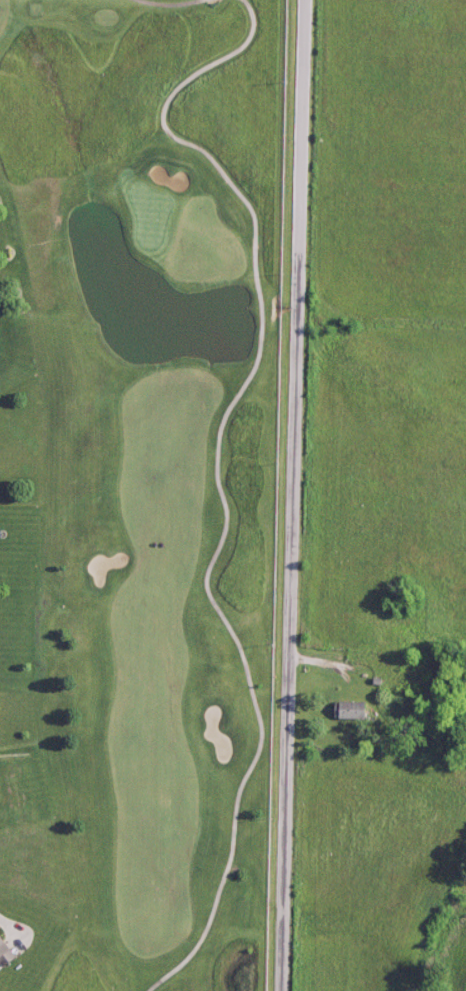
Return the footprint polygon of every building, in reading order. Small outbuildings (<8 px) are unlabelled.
[(361,703),(331,703),(331,719),(361,719),(361,703)] [(20,961),(0,973),(0,936),(20,961)]
